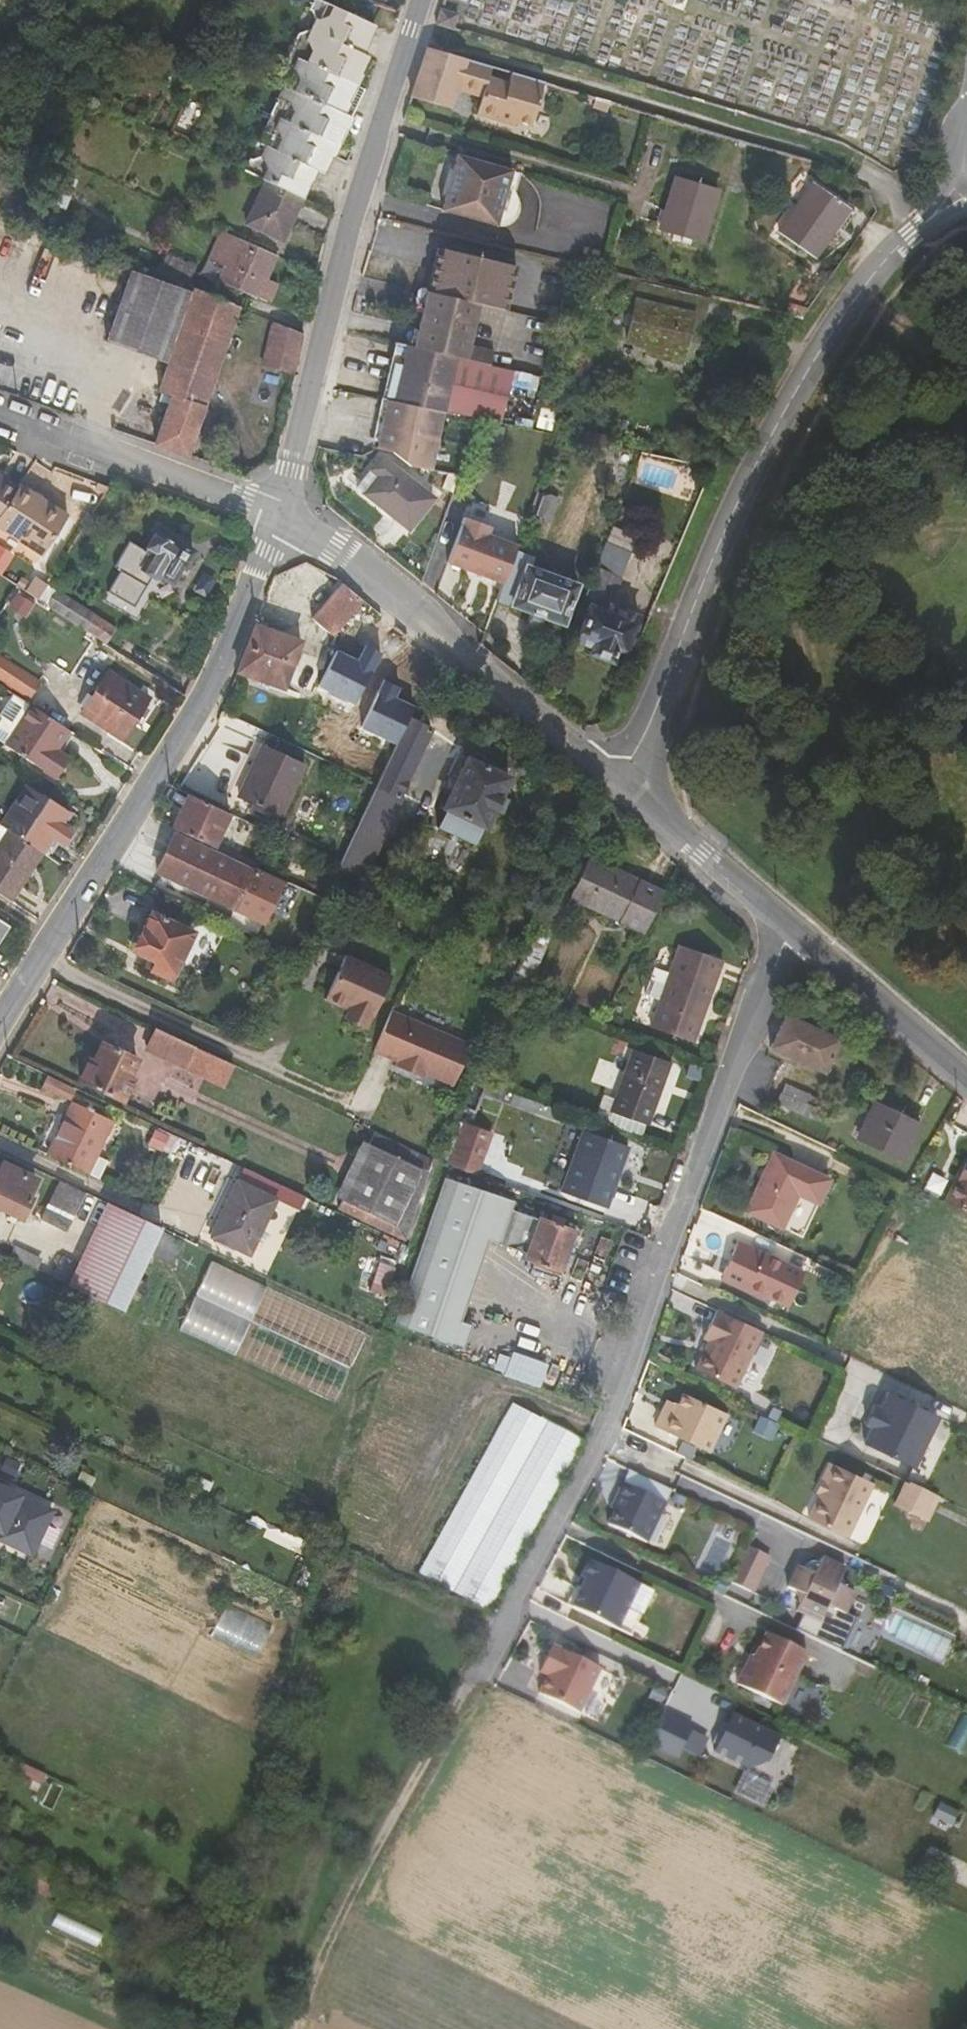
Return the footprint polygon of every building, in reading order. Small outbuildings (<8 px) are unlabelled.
[(301,198),(313,170),(323,175),(332,154),(326,151),(329,143),(336,146),(339,147),(352,117),(364,91),(353,86),(366,57),(358,53),(370,26),(315,0),(311,0),(307,9),(310,11),(313,20),(309,29),(295,35),(274,81),(281,85),(255,143),(264,147),(261,156),(250,160),(248,158),(242,171),(263,181),(300,197),(301,198)] [(436,24),(454,29),(458,12),(442,7),(436,24)] [(428,48),(418,79),(455,90),(458,82),(484,90),(482,98),(478,114),(514,125),(516,118),(532,124),(545,81),(428,48)] [(418,79),(412,97),(449,108),(455,90),(418,79)] [(458,82),(455,90),(482,98),(484,90),(458,82)] [(594,106),(607,109),(610,101),(596,97),(594,106)] [(326,151),(332,154),(336,146),(329,143),(326,151)] [(513,171),(458,155),(442,212),(497,228),(513,171)] [(75,181),(63,175),(51,202),(63,207),(75,181)] [(717,188),(676,177),(661,229),(702,240),(717,188)] [(849,206),(813,180),(780,230),(815,255),(849,206)] [(300,197),(263,181),(244,225),(280,241),(300,197)] [(274,253),(219,229),(205,260),(223,268),(217,281),(254,297),(255,295),(268,301),(276,283),(263,277),(274,253)] [(437,248),(427,292),(480,303),(505,309),(515,265),(477,257),(476,263),(465,261),(467,254),(437,248)] [(467,254),(465,261),(476,263),(477,257),(467,254)] [(137,262),(109,340),(170,362),(196,288),(137,262)] [(657,284),(641,280),(637,300),(653,303),(657,284)] [(643,343),(651,353),(659,355),(667,348),(684,352),(687,339),(697,293),(657,284),(653,303),(637,300),(628,339),(643,343)] [(239,306),(196,288),(170,362),(215,378),(239,306)] [(480,303),(427,292),(415,347),(493,363),(496,347),(472,341),(480,303)] [(697,293),(687,339),(699,342),(709,296),(697,293)] [(304,334),(274,321),(263,364),(294,372),(304,334)] [(405,344),(395,342),(392,356),(401,359),(405,344)] [(382,400),(384,400),(442,412),(503,424),(516,368),(493,363),(415,347),(405,344),(401,359),(392,356),(382,400)] [(667,348),(659,355),(682,360),(684,352),(667,348)] [(215,378),(170,362),(159,391),(172,396),(173,393),(205,405),(215,378)] [(173,393),(172,396),(155,443),(188,454),(205,405),(173,393)] [(384,400),(382,400),(379,399),(369,448),(371,448),(374,449),(384,400)] [(384,400),(374,449),(391,452),(407,466),(429,470),(442,412),(384,400)] [(370,468),(378,475),(365,492),(408,528),(433,498),(381,454),(370,468)] [(370,468),(355,485),(365,492),(378,475),(370,468)] [(17,491),(0,480),(0,517),(17,491)] [(0,517),(0,529),(42,556),(67,518),(21,487),(17,491),(0,517)] [(561,499),(543,492),(533,515),(552,523),(561,499)] [(503,582),(516,547),(517,545),(486,533),(489,525),(466,517),(463,525),(460,524),(447,562),(503,582)] [(157,535),(146,555),(149,557),(141,569),(160,580),(161,576),(170,582),(179,566),(184,569),(193,553),(177,544),(176,546),(157,535)] [(503,582),(496,599),(562,624),(577,584),(525,565),(529,553),(516,547),(503,582)] [(596,567),(585,594),(594,598),(603,595),(611,573),(596,567)] [(363,600),(342,583),(312,619),(332,636),(363,600)] [(45,606),(105,646),(115,630),(55,592),(45,606)] [(16,594),(8,607),(23,618),(32,604),(16,594)] [(606,612),(589,606),(577,638),(593,644),(591,651),(611,659),(616,645),(625,649),(637,617),(609,606),(606,612)] [(259,628),(256,627),(238,672),(284,688),(287,681),(312,691),(318,673),(293,664),(300,646),(301,643),(263,629),(265,624),(261,622),(259,628)] [(332,669),(325,667),(327,660),(300,646),(293,664),(318,673),(329,677),(332,669)] [(0,658),(0,680),(28,699),(39,683),(0,658)] [(334,663),(327,660),(325,667),(332,669),(334,663)] [(81,714),(122,740),(149,700),(107,674),(81,714)] [(56,751),(69,731),(31,706),(15,695),(1,716),(0,715),(0,739),(7,744),(5,746),(56,780),(69,759),(56,751)] [(401,800),(399,798),(431,732),(407,722),(378,783),(364,813),(377,819),(389,825),(401,800)] [(233,795),(274,814),(299,761),(259,741),(233,795)] [(508,778),(468,760),(458,756),(442,790),(451,795),(444,811),(446,812),(437,830),(475,846),(483,829),(484,830),(508,778)] [(40,851),(63,815),(21,788),(0,819),(0,825),(7,830),(40,851)] [(229,815),(187,795),(172,827),(214,847),(224,825),(229,815)] [(348,846),(362,853),(377,819),(364,813),(348,846)] [(244,835),(249,824),(229,815),(224,825),(244,835)] [(8,900),(40,851),(7,830),(0,842),(0,895),(8,900)] [(283,879),(253,865),(251,872),(174,835),(156,873),(234,909),(235,907),(263,920),(283,879)] [(572,898),(650,934),(669,896),(591,859),(572,898)] [(155,961),(151,971),(170,980),(191,934),(153,914),(135,952),(155,961)] [(656,1030),(697,1045),(726,963),(686,948),(676,975),(662,970),(651,998),(665,1003),(656,1030)] [(131,961),(151,971),(155,961),(135,952),(131,961)] [(391,975),(346,953),(325,997),(343,1006),(345,1002),(350,1004),(348,1008),(344,1016),(366,1026),(370,1018),(371,1019),(391,975)] [(470,1043),(391,1009),(373,1049),(397,1060),(396,1064),(411,1071),(413,1067),(425,1072),(453,1084),(470,1043)] [(770,1048),(823,1074),(840,1041),(787,1013),(770,1048)] [(195,1045),(157,1028),(148,1049),(185,1066),(195,1045)] [(91,1058),(80,1081),(123,1101),(132,1081),(127,1079),(136,1060),(128,1056),(131,1049),(117,1043),(114,1049),(103,1044),(96,1060),(91,1058)] [(615,1114),(649,1127),(672,1063),(638,1050),(615,1114)] [(413,1067),(411,1071),(423,1076),(425,1072),(413,1067)] [(43,1087),(71,1100),(74,1091),(47,1078),(43,1087)] [(819,1126),(827,1108),(788,1088),(779,1106),(819,1126)] [(91,1175),(98,1159),(115,1123),(73,1103),(49,1155),(91,1175)] [(903,1162),(919,1127),(875,1104),(858,1140),(903,1162)] [(471,1123),(466,1137),(492,1147),(497,1133),(471,1123)] [(178,1136),(158,1127),(150,1146),(169,1155),(178,1136)] [(338,1208),(404,1239),(433,1157),(374,1129),(338,1208)] [(565,1192),(607,1208),(630,1147),(587,1131),(565,1192)] [(492,1147),(466,1137),(455,1165),(482,1175),(492,1147)] [(813,1203),(825,1180),(771,1153),(742,1209),(777,1227),(793,1193),(813,1203)] [(91,1175),(101,1180),(109,1163),(98,1159),(91,1175)] [(13,1213),(11,1217),(16,1220),(18,1216),(22,1217),(30,1199),(27,1198),(35,1180),(3,1165),(0,1172),(0,1207),(13,1213)] [(239,1181),(275,1198),(281,1185),(245,1168),(239,1181)] [(952,1206),(966,1213),(966,1174),(952,1206)] [(41,1219),(68,1231),(86,1192),(59,1180),(41,1219)] [(212,1236),(249,1253),(275,1198),(239,1181),(238,1180),(212,1236)] [(514,1204),(444,1180),(394,1322),(466,1347),(474,1325),(461,1321),(489,1241),(526,1253),(525,1258),(562,1271),(577,1230),(565,1226),(568,1219),(556,1215),(553,1222),(540,1217),(538,1220),(511,1211),(514,1204)] [(72,1285),(88,1292),(97,1273),(133,1290),(162,1228),(110,1203),(81,1266),(72,1285)] [(164,1229),(154,1251),(174,1260),(184,1238),(164,1229)] [(806,1275),(740,1244),(725,1277),(726,1277),(728,1283),(741,1289),(746,1287),(790,1308),(806,1275)] [(40,1259),(16,1247),(11,1256),(37,1268),(40,1259)] [(57,1272),(52,1269),(50,1274),(70,1284),(72,1285),(81,1266),(62,1258),(57,1272)] [(180,1329),(334,1401),(365,1333),(212,1262),(180,1329)] [(385,1263),(376,1292),(391,1297),(401,1268),(385,1263)] [(133,1290),(97,1273),(88,1292),(124,1309),(133,1290)] [(72,1285),(70,1284),(62,1298),(81,1306),(88,1292),(72,1285)] [(764,1333),(719,1312),(706,1340),(711,1343),(698,1371),(738,1390),(764,1333)] [(514,1349),(505,1372),(540,1385),(549,1362),(514,1349)] [(725,1413),(681,1392),(676,1404),(672,1413),(662,1408),(653,1426),(706,1451),(725,1413)] [(862,1442),(911,1466),(935,1416),(885,1392),(878,1408),(876,1407),(867,1425),(869,1426),(862,1442)] [(672,1413),(676,1404),(666,1399),(662,1408),(672,1413)] [(584,1443),(513,1403),(417,1574),(488,1613),(584,1443)] [(876,1407),(872,1405),(863,1423),(867,1425),(876,1407)] [(806,1518),(845,1536),(871,1482),(828,1462),(820,1479),(824,1481),(819,1493),(806,1518)] [(824,1481),(820,1479),(814,1491),(819,1493),(824,1481)] [(904,1482),(897,1498),(910,1504),(906,1513),(920,1519),(931,1495),(904,1482)] [(666,1503),(624,1483),(617,1497),(621,1499),(616,1509),(608,1524),(647,1542),(666,1503)] [(49,1508),(0,1485),(0,1529),(8,1533),(5,1539),(28,1551),(49,1508)] [(621,1499),(617,1497),(612,1507),(616,1509),(621,1499)] [(770,1556),(747,1545),(730,1582),(753,1592),(770,1556)] [(638,1584),(589,1559),(581,1576),(585,1578),(580,1587),(571,1605),(615,1628),(638,1584)] [(807,1571),(797,1566),(787,1588),(796,1592),(800,1604),(796,1612),(820,1623),(824,1615),(835,1610),(844,1615),(854,1594),(845,1589),(841,1578),(845,1570),(822,1559),(818,1567),(807,1571)] [(580,1587),(585,1578),(581,1576),(576,1585),(580,1587)] [(888,1636),(945,1661),(956,1637),(899,1611),(888,1636)] [(802,1658),(762,1639),(753,1657),(747,1669),(743,1667),(735,1684),(779,1706),(802,1658)] [(551,1645),(544,1660),(592,1683),(599,1668),(551,1645)] [(753,1657),(749,1655),(743,1667),(747,1669),(753,1657)] [(592,1683),(544,1660),(542,1664),(549,1668),(546,1675),(537,1693),(577,1712),(592,1683)] [(549,1668),(542,1664),(538,1671),(546,1675),(549,1668)] [(777,1738),(729,1715),(724,1724),(720,1732),(716,1730),(709,1743),(714,1745),(711,1751),(748,1768),(766,1761),(777,1738)] [(719,1722),(716,1730),(720,1732),(724,1724),(719,1722)] [(745,1770),(735,1792),(766,1806),(776,1784),(745,1770)] [(60,1910),(54,1923),(97,1946),(103,1933),(60,1910)] [(32,1955),(99,1977),(108,1948),(41,1926),(32,1955)]
